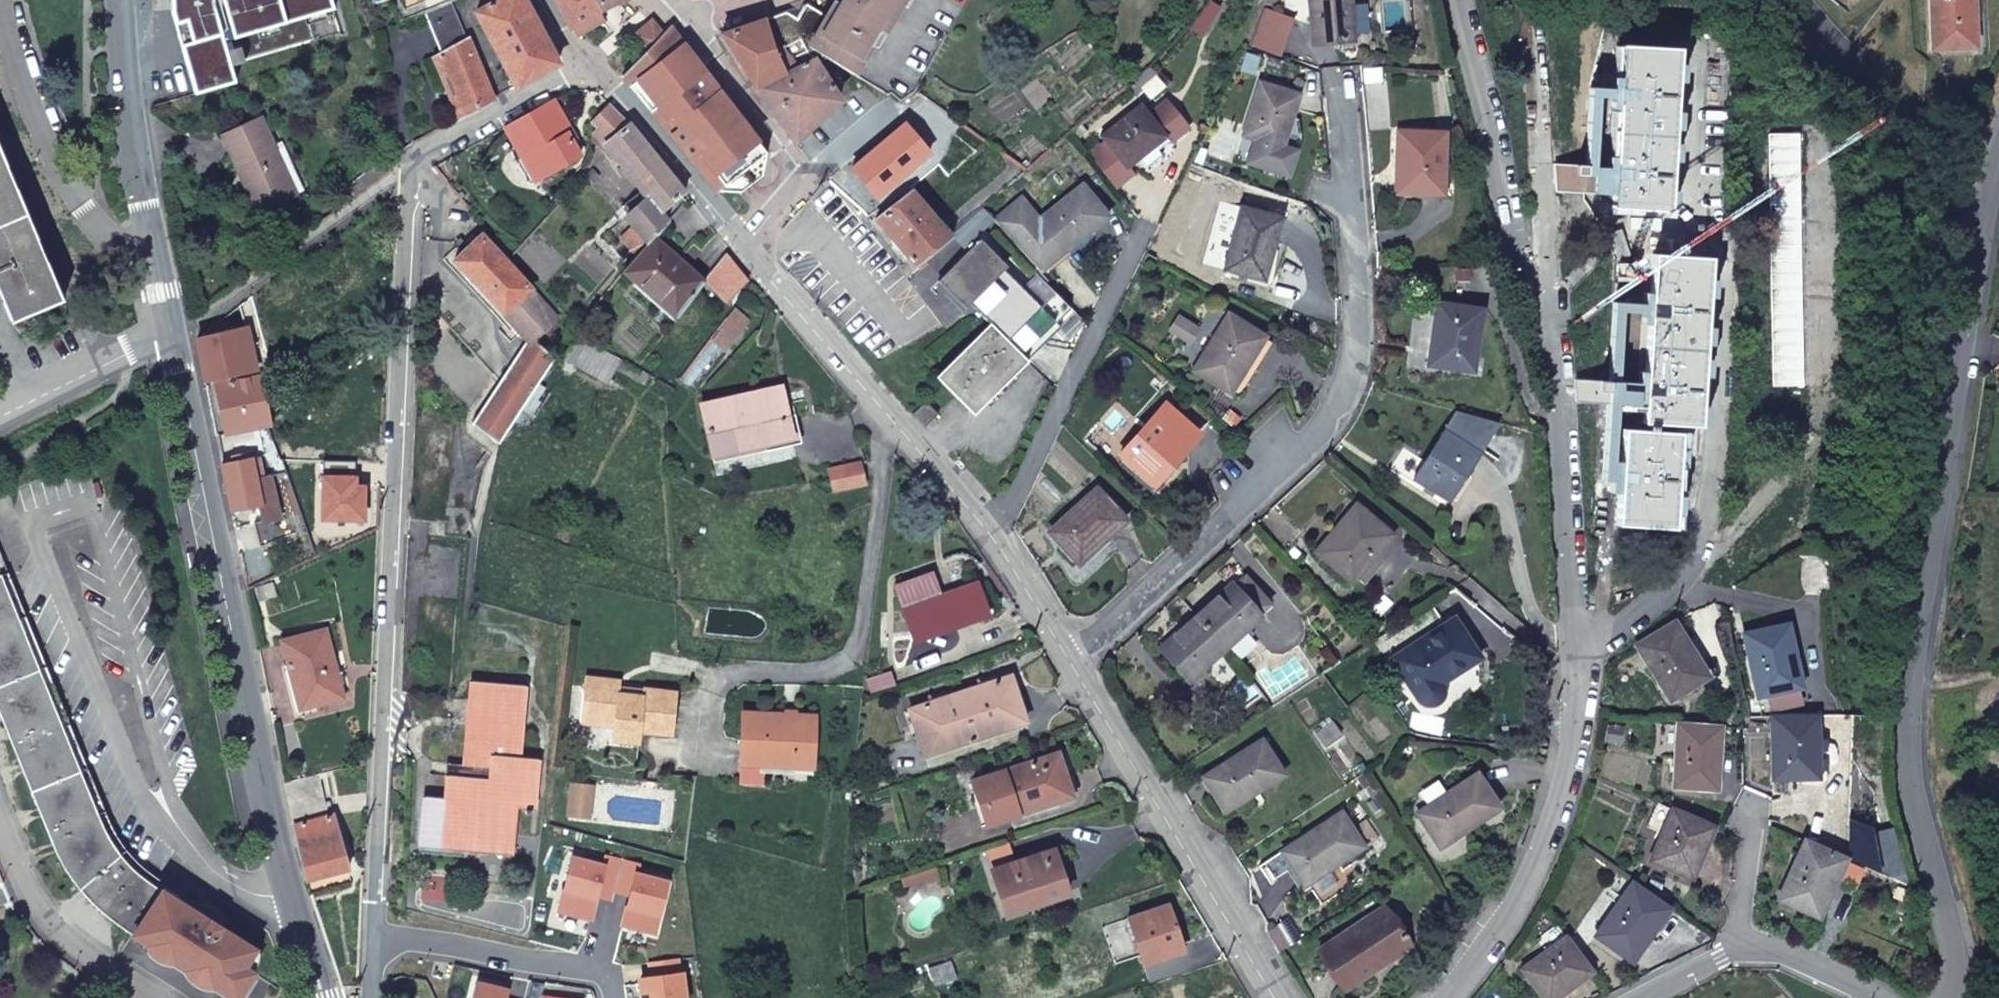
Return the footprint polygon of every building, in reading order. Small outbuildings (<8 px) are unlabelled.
[(179,34),(197,93),(236,83),(231,65),(351,33),(336,0),(275,0),(227,8),(227,0),(176,0),(179,34)] [(403,9),(421,2),(420,0),(399,0),(403,9)] [(522,0),(499,0),(476,12),(516,87),(557,64),(522,0)] [(597,13),(591,0),(555,0),(570,29),(577,36),(603,22),(597,13)] [(597,13),(622,0),(591,0),(597,13)] [(840,5),(834,2),(826,16),(805,6),(797,19),(785,12),(765,19),(777,50),(784,47),(801,38),(814,59),(817,64),(825,58),(853,74),(879,30),(884,33),(903,0),(842,0),(840,5)] [(1314,43),(1352,40),(1349,0),(1311,0),(1314,43)] [(1933,48),(1976,46),(1974,0),(1931,0),(1933,48)] [(451,2),(425,14),(441,54),(466,115),(492,100),(451,2)] [(804,5),(785,12),(797,19),(805,6),(804,5)] [(786,73),(777,50),(765,19),(722,35),(754,87),(786,73)] [(635,39),(646,49),(660,33),(649,23),(635,39)] [(679,42),(667,30),(622,77),(717,191),(740,193),(760,177),(765,154),(679,42)] [(1678,49),(1622,46),(1613,208),(1668,211),(1678,49)] [(796,68),(784,47),(777,50),(786,73),(796,68)] [(458,119),(466,115),(441,54),(433,57),(458,119)] [(1258,57),(1246,54),(1242,70),(1253,73),(1258,57)] [(840,100),(817,64),(814,59),(796,68),(786,73),(754,87),(775,116),(794,141),(840,100)] [(1299,95),(1259,83),(1242,136),(1255,140),(1263,142),(1256,166),(1288,176),(1297,151),(1283,147),(1292,119),(1299,95)] [(504,129),(514,146),(520,143),(540,180),(579,158),(567,136),(571,134),(553,102),(504,129)] [(1131,173),(1127,167),(1138,158),(1145,168),(1162,155),(1154,146),(1165,138),(1169,143),(1188,128),(1167,103),(1150,117),(1141,105),(1102,136),(1109,145),(1092,158),(1114,186),(1131,173)] [(593,133),(600,140),(624,119),(611,105),(592,124),(597,130),(593,133)] [(258,201),(291,185),(260,118),(221,137),(236,168),(242,166),(258,201)] [(624,119),(600,140),(605,145),(623,169),(619,172),(624,178),(628,175),(648,200),(628,215),(635,223),(621,238),(637,257),(648,244),(653,238),(667,223),(659,214),(685,193),(624,119)] [(1298,121),(1292,119),(1283,147),(1297,151),(1301,138),(1298,121)] [(1443,133),(1398,132),(1398,149),(1404,149),(1402,193),(1443,194),(1443,133)] [(1248,163),(1256,166),(1263,142),(1255,140),(1248,163)] [(520,143),(514,146),(507,149),(527,186),(540,180),(520,143)] [(11,322),(61,302),(0,153),(0,295),(11,322)] [(296,194),(291,185),(258,201),(242,166),(236,168),(258,213),(296,194)] [(995,221),(1044,275),(1068,256),(1064,252),(1108,217),(1082,186),(1039,220),(1022,199),(995,221)] [(921,259),(949,236),(935,219),(911,191),(876,219),(914,266),(918,269),(925,264),(921,259)] [(1281,217),(1241,206),(1224,269),(1264,280),(1281,217)] [(486,459),(549,367),(566,342),(549,327),(558,318),(513,268),(517,265),(509,256),(505,259),(483,235),(456,260),(471,277),(465,282),(489,308),(495,303),(529,340),(472,422),(467,419),(464,435),(482,448),(478,453),(486,459)] [(943,276),(967,306),(1012,262),(985,235),(943,276)] [(704,281),(653,238),(648,244),(637,257),(626,270),(677,317),(704,281)] [(726,253),(706,279),(727,303),(747,278),(726,253)] [(1709,258),(1653,254),(1644,423),(1678,425),(1678,435),(1623,431),(1617,525),(1673,528),(1677,458),(1697,459),(1709,258)] [(246,301),(230,313),(235,322),(253,312),(246,301)] [(1481,310),(1437,304),(1431,349),(1439,349),(1437,365),(1472,370),(1481,310)] [(736,309),(711,340),(726,351),(751,321),(736,309)] [(1195,370),(1230,391),(1263,337),(1228,315),(1195,370)] [(205,331),(207,336),(225,332),(219,321),(205,331)] [(937,377),(973,414),(1027,361),(990,324),(937,377)] [(196,338),(204,377),(254,367),(246,327),(225,332),(207,336),(196,338)] [(366,335),(358,340),(362,347),(370,341),(366,335)] [(621,359),(577,335),(563,359),(608,383),(621,359)] [(1263,337),(1230,391),(1239,397),(1272,342),(1263,337)] [(252,426),(267,423),(258,374),(206,383),(218,432),(252,426)] [(782,387),(701,404),(710,449),(762,438),(764,444),(792,437),(782,387)] [(926,402),(914,413),(926,426),(938,414),(926,402)] [(1199,435),(1165,404),(1120,454),(1151,483),(1169,465),(1170,467),(1199,435)] [(422,409),(421,419),(438,421),(439,410),(422,409)] [(1458,410),(1445,430),(1414,478),(1448,500),(1499,422),(1458,410)] [(218,432),(222,456),(253,433),(252,426),(218,432)] [(259,545),(292,531),(286,517),(280,519),(270,475),(258,477),(253,433),(222,456),(231,510),(257,506),(260,522),(255,524),(259,545)] [(861,465),(834,469),(839,492),(865,487),(861,465)] [(1095,488),(1048,532),(1078,564),(1126,520),(1095,488)] [(1320,555),(1351,581),(1391,535),(1357,505),(1344,520),(1347,523),(1320,555)] [(0,575),(0,714),(47,831),(67,870),(95,904),(130,930),(133,926),(159,888),(128,862),(106,834),(0,575)] [(895,587),(914,639),(986,612),(976,584),(939,597),(930,575),(895,587)] [(270,583),(254,588),(257,600),(273,596),(270,583)] [(1232,583),(1195,616),(1225,650),(1262,616),(1232,583)] [(1225,650),(1195,616),(1159,648),(1189,682),(1225,650)] [(1454,619),(1391,659),(1419,701),(1425,704),(1437,700),(1442,695),(1442,683),(1480,658),(1454,619)] [(1706,677),(1675,623),(1636,646),(1669,700),(1706,677)] [(1799,688),(1787,625),(1743,635),(1757,697),(1799,688)] [(324,630),(284,641),(300,707),(342,696),(324,630)] [(866,681),(871,693),(895,685),(890,672),(866,681)] [(1010,676),(909,709),(924,755),(1025,721),(1010,676)] [(585,678),(583,693),(595,695),(592,725),(613,727),(611,740),(639,743),(640,731),(673,735),(677,693),(643,689),(642,697),(619,694),(620,682),(585,678)] [(475,831),(512,835),(515,804),(533,805),(536,759),(518,757),(524,686),(471,681),(470,700),(479,701),(477,729),(467,728),(464,765),(471,766),(470,777),(447,775),(445,799),(423,797),(422,816),(434,818),(432,846),(474,850),(475,831)] [(595,695),(583,693),(579,724),(592,725),(595,695)] [(784,716),(742,713),(740,764),(739,784),(764,785),(765,765),(792,766),(793,754),(812,754),(814,717),(794,716),(794,721),(784,720),(784,716)] [(1816,715),(1771,717),(1774,779),(1816,779),(1815,759),(1818,759),(1816,715)] [(1721,727),(1677,724),(1673,788),(1715,790),(1719,772),(1721,727)] [(1283,774),(1261,740),(1204,776),(1223,806),(1256,785),(1259,789),(1283,774)] [(971,781),(985,824),(1071,797),(1059,760),(1036,767),(1034,761),(971,781)] [(327,817),(319,774),(297,779),(307,822),(327,817)] [(1478,774),(1417,813),(1440,848),(1501,808),(1478,774)] [(307,822),(297,779),(284,782),(305,879),(347,868),(334,815),(327,817),(307,822)] [(572,788),(570,802),(577,803),(578,798),(590,799),(591,790),(572,788)] [(588,815),(590,799),(578,798),(577,803),(570,802),(569,813),(588,815)] [(1714,827),(1673,810),(1652,860),(1690,877),(1699,859),(1701,860),(1714,827)] [(1342,812),(1282,852),(1304,886),(1364,846),(1342,812)] [(510,853),(512,835),(475,831),(474,850),(510,853)] [(1845,859),(1805,841),(1779,898),(1815,916),(1845,859)] [(985,851),(992,870),(1015,862),(1008,843),(985,851)] [(1053,850),(1025,859),(1027,865),(1048,859),(1061,897),(1068,895),(1053,850)] [(572,856),(558,911),(591,919),(597,895),(612,899),(614,891),(622,859),(607,855),(604,865),(572,856)] [(639,864),(622,859),(614,891),(630,894),(622,924),(655,933),(668,881),(636,873),(639,864)] [(1025,859),(992,870),(1006,915),(1061,897),(1048,859),(1027,865),(1025,859)] [(935,866),(902,877),(905,885),(926,878),(927,880),(939,876),(935,866)] [(1631,960),(1669,909),(1632,884),(1597,936),(1631,960)] [(159,888),(133,926),(235,992),(251,969),(241,963),(252,946),(159,888)] [(1170,907),(1127,919),(1143,965),(1164,958),(1161,952),(1182,945),(1170,907)] [(1386,908),(1319,951),(1344,988),(1409,946),(1386,908)] [(1267,931),(1279,951),(1289,945),(1277,925),(1267,931)] [(1593,972),(1566,937),(1522,970),(1542,997),(1553,997),(1593,972)] [(649,960),(651,976),(641,977),(642,989),(640,989),(641,997),(686,997),(683,972),(680,972),(678,957),(649,960)] [(950,962),(930,970),(935,984),(955,977),(950,962)] [(476,981),(472,997),(507,997),(509,992),(497,989),(498,987),(476,981)]
